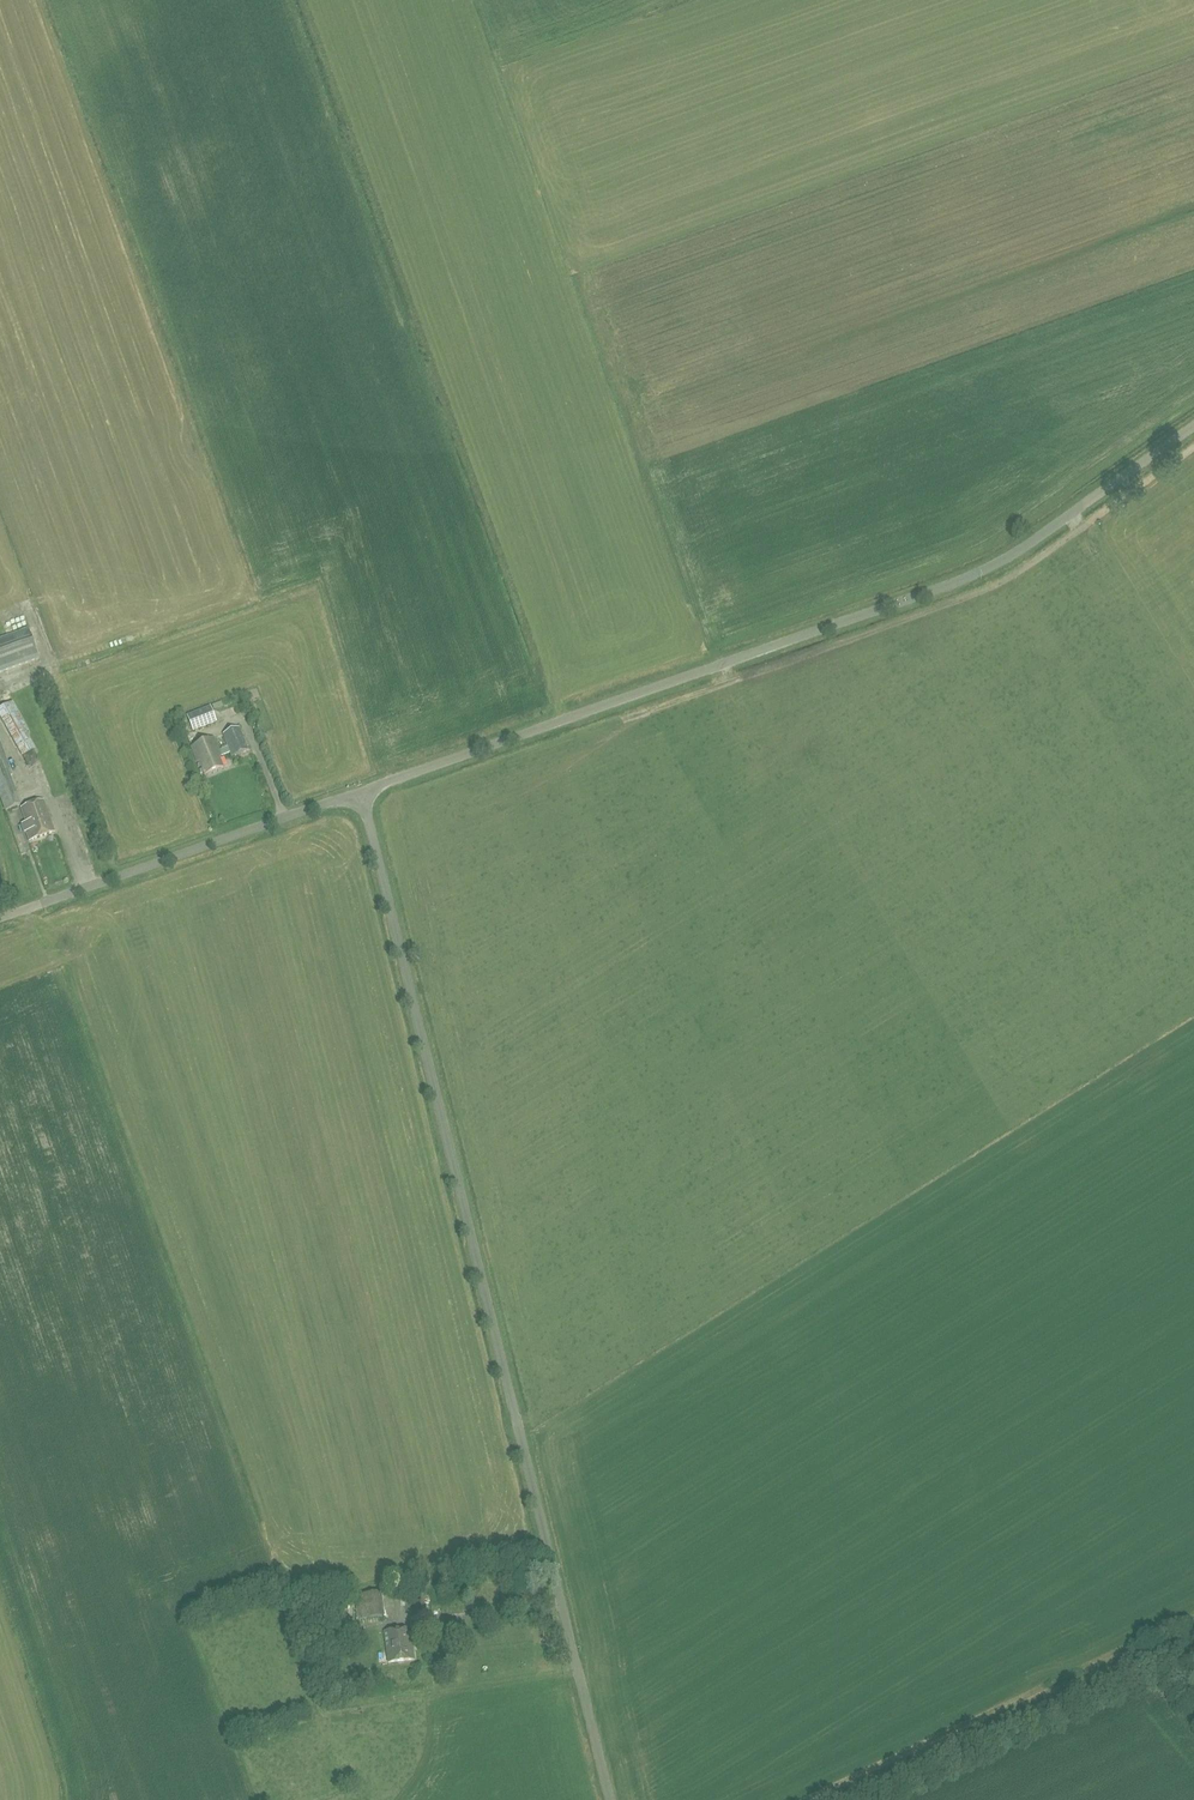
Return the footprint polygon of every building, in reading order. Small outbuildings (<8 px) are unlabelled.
[(39,658),(29,629),(0,639),(0,671),(39,658)] [(9,694),(0,699),(0,720),(22,758),(37,749),(12,706),(18,702),(14,694),(10,696),(9,694)] [(211,707),(187,716),(193,731),(216,722),(211,707)] [(232,757),(248,751),(239,728),(223,734),(228,748),(219,752),(213,738),(206,741),(204,737),(198,740),(199,744),(191,747),(197,762),(199,762),(205,775),(223,768),(219,757),(230,753),(232,757)] [(20,805),(8,771),(10,770),(0,743),(0,795),(6,810),(20,805)] [(54,832),(43,800),(21,808),(27,827),(25,828),(19,808),(11,811),(19,834),(26,832),(29,841),(54,832)] [(356,1595),(355,1588),(347,1589),(347,1596),(355,1595),(357,1620),(386,1617),(382,1592),(356,1595)] [(330,1625),(335,1614),(317,1607),(312,1616),(330,1625)] [(388,1663),(415,1660),(411,1629),(385,1632),(388,1663)]
